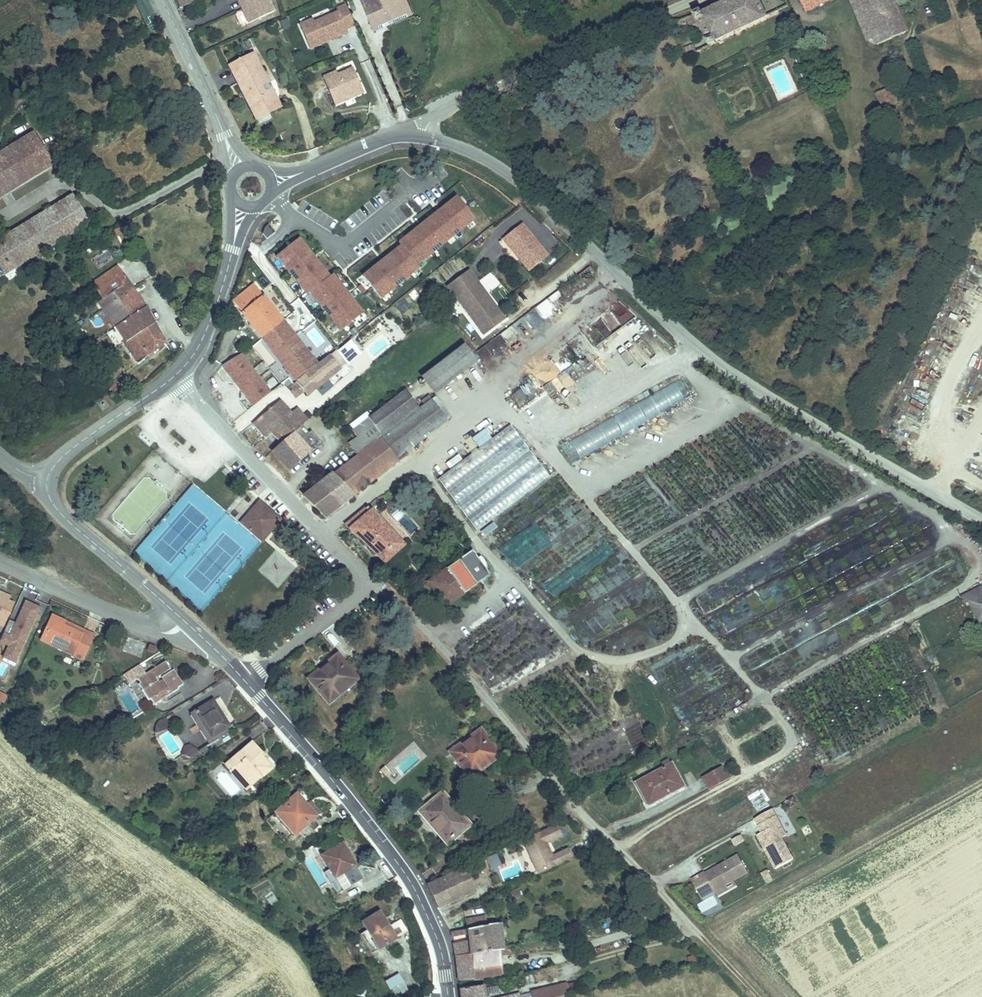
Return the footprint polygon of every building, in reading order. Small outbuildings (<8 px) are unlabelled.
[(248,3),(243,5),(250,20),(275,10),(270,0),(247,0),(248,3)] [(409,0),(364,0),(368,10),(380,5),(387,23),(396,19),(395,15),(412,8),(409,0)] [(688,12),(692,22),(696,20),(704,39),(700,41),(703,47),(712,43),(710,39),(760,17),(753,0),(728,0),(701,12),(699,7),(688,12)] [(802,9),(824,0),(799,0),(802,9)] [(862,42),(869,39),(854,0),(845,0),(862,42)] [(869,39),(873,47),(903,34),(889,0),(854,0),(869,39)] [(326,32),(337,27),(340,34),(349,31),(348,28),(357,24),(348,4),(339,8),(340,11),(316,21),(315,17),(302,23),(312,46),(329,39),(326,32)] [(387,23),(380,5),(368,10),(377,30),(415,15),(412,8),(395,15),(396,19),(387,23)] [(283,30),(290,28),(288,19),(281,21),(283,30)] [(340,34),(337,27),(326,32),(329,39),(340,34)] [(256,43),(253,37),(246,40),(249,46),(256,43)] [(687,45),(674,52),(678,59),(690,53),(687,45)] [(263,69),(254,51),(247,55),(247,56),(243,58),(242,57),(230,63),(239,82),(241,81),(243,85),(245,84),(248,92),(254,92),(255,95),(247,99),(254,114),(262,110),(265,114),(269,112),(281,106),(275,91),(266,91),(262,85),(269,81),(265,73),(264,73),(262,70),(263,69)] [(339,74),(338,71),(324,77),(335,104),(352,97),(352,95),(354,94),(355,96),(364,92),(354,68),(339,74)] [(241,81),(239,82),(247,99),(255,95),(254,92),(248,92),(245,84),(243,85),(241,81)] [(275,91),(269,81),(262,85),(266,91),(275,91)] [(890,87),(875,93),(881,110),(896,104),(890,87)] [(262,110),(254,114),(259,123),(272,117),(269,112),(265,114),(262,110)] [(7,150),(35,130),(27,117),(0,135),(0,139),(7,150)] [(7,150),(0,154),(0,197),(55,161),(35,130),(7,150)] [(75,193),(5,236),(23,263),(92,221),(75,193)] [(369,269),(359,276),(377,299),(386,293),(385,292),(406,276),(407,277),(416,270),(414,267),(422,260),(443,244),(444,245),(452,238),(452,237),(462,229),(463,230),(472,224),(455,200),(446,207),(447,208),(439,214),(447,224),(444,227),(435,215),(426,222),(427,223),(420,228),(428,239),(422,243),(414,233),(406,238),(405,237),(396,244),(399,247),(390,254),(391,255),(383,260),(391,271),(385,275),(377,265),(369,270),(369,269)] [(267,236),(277,228),(271,219),(267,222),(262,231),(267,236)] [(530,283),(552,267),(526,234),(517,241),(520,246),(509,255),(530,283)] [(5,236),(0,239),(0,277),(23,263),(5,236)] [(306,245),(299,236),(276,254),(283,263),(284,262),(300,283),(299,284),(306,293),(309,290),(316,299),(317,298),(334,319),(333,320),(339,328),(362,311),(355,302),(354,303),(348,295),(338,304),(333,298),(344,289),(338,282),(339,281),(332,272),(329,275),(322,266),(321,267),(315,259),(305,268),(300,262),(310,253),(305,246),(306,245)] [(505,251),(509,255),(520,246),(517,241),(505,251)] [(101,290),(98,292),(125,334),(123,336),(137,358),(165,340),(147,306),(121,264),(96,281),(101,290)] [(552,268),(552,267),(530,283),(531,284),(552,268)] [(443,291),(452,303),(475,286),(465,273),(443,291)] [(254,280),(232,298),(290,375),(293,379),(316,361),(254,280)] [(475,286),(452,303),(479,339),(502,321),(475,286)] [(595,348),(636,321),(621,299),(581,327),(595,348)] [(649,339),(641,345),(651,357),(659,351),(649,339)] [(533,378),(543,389),(579,358),(569,347),(533,378)] [(336,348),(288,387),(294,395),(302,389),(308,384),(311,386),(346,359),(336,348)] [(428,400),(470,367),(457,351),(415,383),(428,400)] [(680,379),(674,383),(682,395),(688,392),(680,379)] [(521,404),(535,391),(528,383),(513,395),(521,404)] [(308,384),(302,389),(306,394),(311,386),(308,384)] [(559,441),(568,459),(685,405),(676,386),(559,441)] [(401,394),(376,404),(394,424),(397,424),(415,413),(401,394)] [(285,437),(303,423),(281,397),(253,419),(265,433),(275,425),(285,437)] [(381,431),(387,431),(394,424),(376,404),(366,412),(371,419),(381,431)] [(397,424),(394,424),(387,431),(401,453),(440,426),(425,405),(415,413),(397,424)] [(356,452),(381,431),(371,419),(347,440),(348,443),(346,445),(349,449),(351,446),(356,452)] [(285,437),(272,448),(289,468),(319,442),(303,423),(285,437)] [(479,449),(438,478),(481,539),(499,526),(494,519),(550,479),(512,425),(492,439),(485,429),(471,438),(479,449)] [(394,454),(401,453),(387,431),(381,431),(356,452),(336,468),(353,492),(397,457),(394,454)] [(324,514),(353,492),(336,468),(302,494),(324,514)] [(258,516),(248,528),(260,538),(279,517),(257,498),(249,508),(258,516)] [(368,503),(346,522),(384,559),(404,541),(368,503)] [(238,519),(248,528),(258,516),(249,508),(238,519)] [(486,585),(488,580),(489,578),(489,575),(489,572),(488,570),(487,567),(486,565),(484,562),(481,564),(476,556),(423,590),(439,615),(470,594),(479,588),(480,589),(484,587),(486,585)] [(978,586),(959,596),(964,603),(967,601),(978,621),(981,619),(981,592),(978,586)] [(6,602),(8,597),(0,593),(0,599),(6,602)] [(6,621),(13,605),(6,602),(0,599),(0,619),(6,621)] [(26,602),(16,623),(10,621),(0,641),(0,642),(20,651),(39,608),(26,602)] [(64,632),(66,627),(52,622),(41,646),(82,662),(91,643),(64,632)] [(92,639),(66,627),(64,632),(91,643),(92,639)] [(20,651),(9,646),(4,658),(14,663),(20,651)] [(329,710),(354,686),(333,665),(308,689),(329,710)] [(168,666),(141,682),(144,687),(141,689),(150,702),(153,701),(158,708),(186,691),(177,673),(174,675),(168,666)] [(218,706),(201,717),(216,743),(234,733),(218,706)] [(216,743),(201,717),(196,719),(212,746),(216,743)] [(476,738),(450,757),(467,780),(493,760),(476,738)] [(258,749),(235,767),(256,792),(275,776),(264,763),(267,760),(258,749)] [(700,777),(707,791),(730,778),(723,765),(700,777)] [(670,769),(635,789),(646,808),(658,800),(660,805),(682,792),(670,769)] [(758,813),(769,805),(760,791),(749,799),(758,813)] [(300,801),(278,820),(298,842),(320,823),(300,801)] [(440,803),(419,820),(444,850),(465,833),(440,803)] [(788,864),(776,843),(781,841),(770,821),(752,831),(756,838),(752,841),(758,853),(760,852),(762,855),(760,856),(771,874),(788,864)] [(540,877),(573,861),(573,860),(569,853),(554,860),(547,847),(563,840),(558,828),(524,845),(540,877)] [(358,874),(346,852),(325,864),(333,877),(338,885),(334,887),(342,901),(357,892),(349,880),(358,874)] [(729,887),(743,879),(732,861),(687,888),(698,906),(711,898),(729,887)] [(476,891),(475,888),(465,867),(434,882),(428,884),(440,908),(476,891)] [(366,887),(358,874),(349,880),(357,892),(366,887)] [(338,885),(333,877),(327,881),(340,903),(342,901),(334,887),(338,885)] [(768,885),(764,877),(757,881),(761,889),(768,885)] [(713,902),(732,891),(729,887),(711,898),(713,902)] [(466,932),(449,935),(450,940),(454,959),(498,951),(504,950),(501,925),(487,928),(486,919),(465,923),(466,932)] [(370,944),(364,947),(371,960),(394,948),(380,921),(362,930),(370,944)] [(498,951),(454,959),(458,984),(502,975),(498,951)] [(409,990),(399,974),(386,982),(395,996),(398,996),(409,990)] [(526,976),(522,977),(514,984),(515,989),(523,987),(528,986),(526,977),(526,976)]
